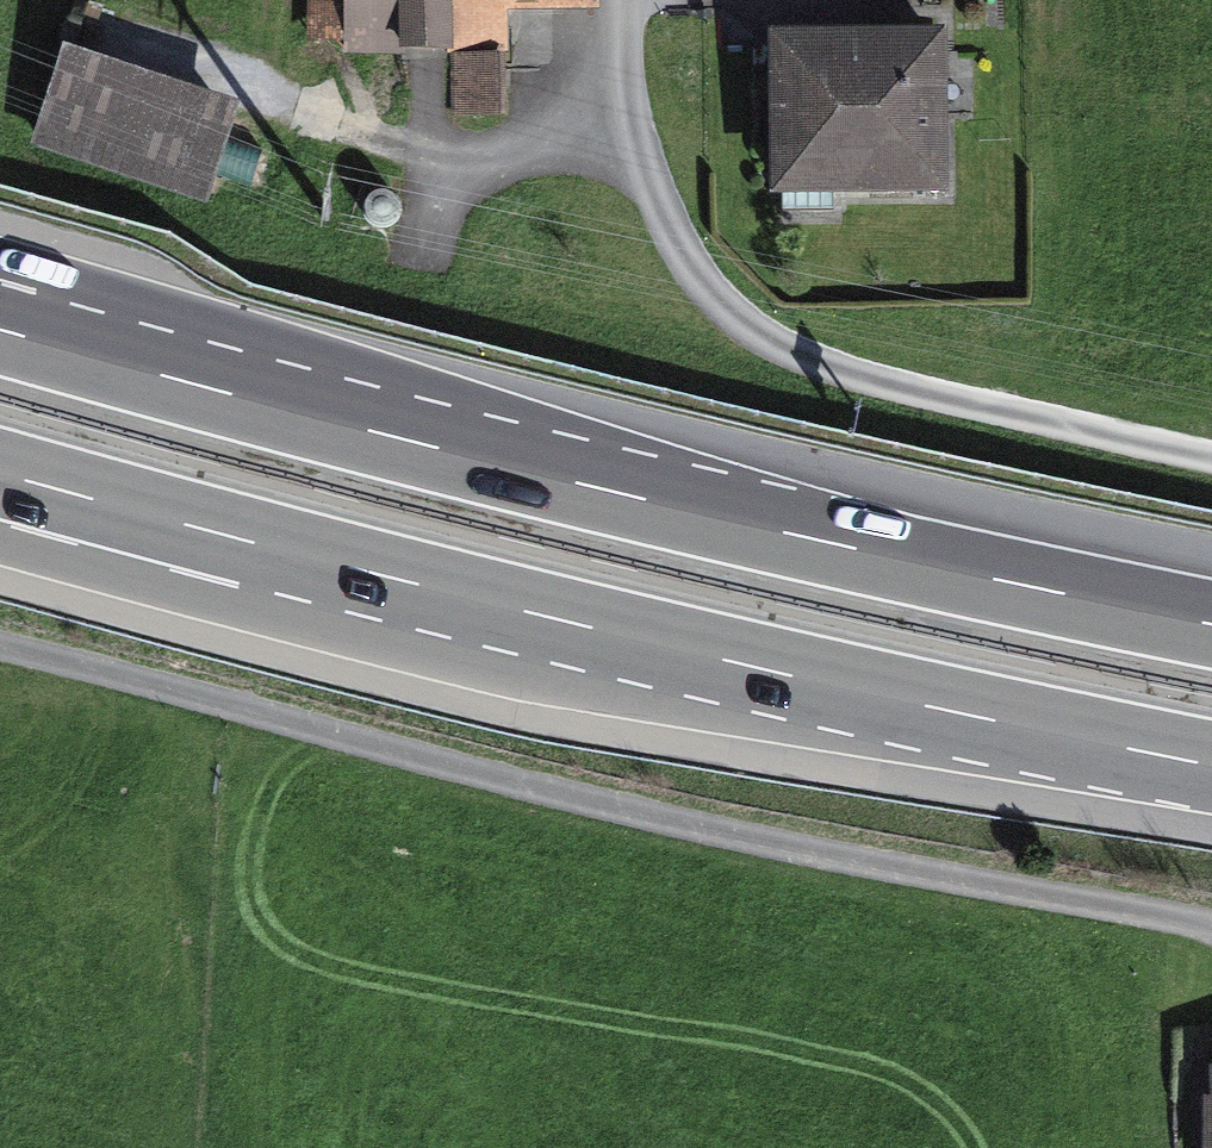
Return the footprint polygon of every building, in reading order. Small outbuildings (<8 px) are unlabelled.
[(300,63),(454,62),(454,132),(510,132),(510,28),(589,28),(589,0),(300,0),(300,63)] [(953,51),(771,57),(776,220),(959,213),(953,51)] [(239,121),(66,58),(32,152),(205,215),(239,121)]
